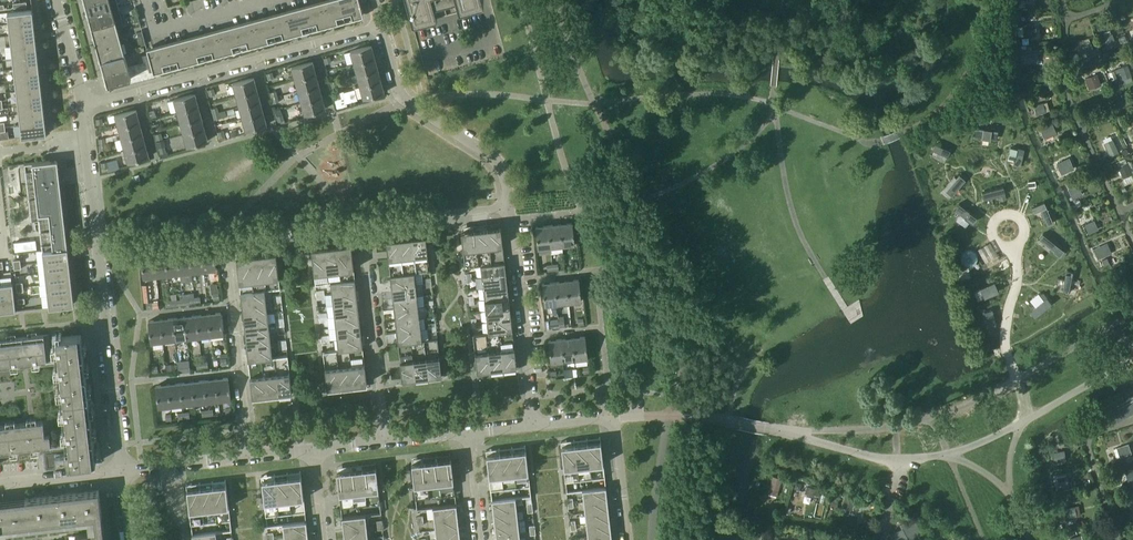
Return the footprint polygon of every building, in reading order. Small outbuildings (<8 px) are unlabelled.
[(84,3),(86,11),(87,14),(87,15),(118,7),(116,0),(97,0),(84,3)] [(361,8),(359,0),(324,0),(321,1),(323,7),(328,25),(363,15),(361,8)] [(328,25),(323,7),(321,1),(286,10),(288,16),(293,35),(328,25)] [(118,7),(87,15),(90,27),(115,20),(121,18),(118,7)] [(21,10),(7,12),(8,23),(33,20),(32,9),(21,10)] [(293,35),(288,16),(286,10),(251,20),(253,26),(258,44),(293,35)] [(33,20),(8,23),(10,35),(35,32),(33,20)] [(118,32),(115,20),(90,27),(94,38),(118,32)] [(258,44),(253,26),(251,20),(217,29),(218,35),(223,54),(258,44)] [(1035,36),(1035,24),(1022,25),(1023,37),(1035,36)] [(223,54),(218,35),(217,29),(182,39),(184,45),(189,63),(223,54)] [(35,32),(10,35),(11,46),(36,43),(35,32)] [(121,43),(118,32),(94,38),(97,50),(121,43)] [(1115,45),(1112,34),(1102,37),(1106,48),(1115,45)] [(189,63),(184,45),(182,39),(165,43),(147,48),(148,54),(150,60),(152,67),(153,73),(189,63)] [(36,43),(11,46),(12,57),(37,55),(36,43)] [(124,55),(121,43),(97,50),(100,62),(124,55)] [(1093,52),(1090,43),(1079,47),(1082,56),(1093,52)] [(374,57),(371,45),(350,51),(353,63),(374,57)] [(1037,62),(1037,49),(1024,49),(1024,63),(1037,62)] [(37,55),(12,57),(14,69),(38,66),(37,55)] [(103,73),(127,66),(124,55),(100,62),(103,73)] [(378,69),(374,57),(353,63),(357,74),(378,69)] [(316,73),(312,61),(291,67),(294,79),(316,73)] [(1131,76),(1127,65),(1118,68),(1122,79),(1131,76)] [(38,66),(14,69),(15,80),(40,77),(38,66)] [(106,85),(131,79),(127,66),(103,73),(106,85)] [(335,75),(333,68),(327,70),(329,77),(335,75)] [(381,80),(378,69),(357,74),(360,86),(381,80)] [(319,85),(316,73),(294,79),(298,90),(319,85)] [(1100,85),(1096,75),(1084,79),(1088,89),(1100,85)] [(40,77),(15,80),(16,91),(41,88),(40,77)] [(257,89),(254,77),(233,83),(236,95),(257,89)] [(384,92),(381,80),(360,86),(363,98),(384,92)] [(322,96),(319,85),(298,90),(301,102),(322,96)] [(41,88),(16,91),(17,102),(42,99),(41,88)] [(260,101),(257,89),(236,95),(239,106),(260,101)] [(198,105),(195,93),(174,99),(177,111),(198,105)] [(325,108),(322,96),(301,102),(304,114),(325,108)] [(42,99),(17,102),(19,114),(44,111),(42,99)] [(263,112),(260,101),(239,106),(242,118),(263,112)] [(1036,115),(1045,112),(1043,102),(1033,105),(1036,115)] [(201,116),(198,105),(177,111),(180,122),(201,116)] [(139,121),(136,109),(115,115),(118,127),(139,121)] [(44,111),(19,114),(20,125),(45,122),(44,111)] [(267,124),(263,112),(242,118),(245,130),(267,124)] [(204,128),(201,116),(180,122),(183,134),(204,128)] [(142,132),(139,121),(118,127),(121,138),(142,132)] [(45,122),(20,125),(21,137),(45,134),(46,134),(45,122)] [(1055,134),(1051,123),(1039,128),(1044,139),(1055,134)] [(976,125),(974,135),(996,139),(998,129),(976,125)] [(208,140),(204,128),(183,134),(186,146),(208,140)] [(145,144),(142,132),(121,138),(124,150),(145,144)] [(1117,152),(1112,140),(1103,144),(1109,156),(1117,152)] [(934,142),(932,148),(947,155),(950,149),(934,142)] [(149,156),(145,144),(124,150),(128,162),(149,156)] [(1019,166),(1024,147),(1018,145),(1013,164),(1019,166)] [(1061,174),(1073,168),(1068,157),(1056,163),(1061,174)] [(48,160),(24,163),(25,170),(30,215),(38,215),(39,220),(42,250),(67,247),(67,240),(60,185),(57,159),(50,160),(48,160)] [(1131,175),(1126,163),(1117,167),(1122,179),(1131,175)] [(964,179),(958,173),(944,189),(950,194),(964,179)] [(1081,195),(1077,184),(1067,189),(1072,199),(1081,195)] [(1005,193),(1003,185),(982,190),(984,198),(1005,193)] [(1052,220),(1043,200),(1038,202),(1047,223),(1052,220)] [(959,202),(954,208),(972,222),(976,216),(959,202)] [(1098,230),(1093,221),(1083,225),(1087,234),(1098,230)] [(572,222),(560,224),(562,245),(574,244),(572,222)] [(560,224),(548,225),(550,247),(562,245),(560,224)] [(548,225),(535,227),(538,248),(539,253),(551,252),(550,247),(548,225)] [(502,245),(500,227),(500,226),(499,226),(499,227),(462,231),(462,230),(461,231),(463,250),(502,245)] [(1063,248),(1042,232),(1037,239),(1058,255),(1063,248)] [(427,254),(425,235),(425,234),(424,235),(387,240),(387,239),(386,239),(386,240),(388,258),(427,254)] [(35,240),(14,242),(15,251),(36,248),(35,240)] [(353,269),(352,256),(350,243),(331,246),(311,248),(314,273),(353,269)] [(1107,254),(1103,245),(1096,248),(1100,257),(1107,254)] [(67,247),(42,250),(44,261),(69,258),(67,247)] [(216,269),(213,249),(213,247),(201,249),(203,270),(216,269)] [(203,270),(201,249),(189,250),(192,272),(203,270)] [(189,250),(177,251),(180,273),(181,281),(193,280),(192,272),(189,250)] [(180,273),(177,251),(165,253),(168,275),(180,273)] [(242,256),(236,256),(237,269),(239,282),(252,280),(265,279),(278,278),(278,271),(277,264),(276,252),(274,252),(268,253),(262,254),(261,254),(256,254),(255,254),(249,255),(248,255),(243,256),(242,256)] [(168,275),(165,253),(154,254),(156,276),(168,275)] [(156,276),(154,254),(141,256),(143,277),(156,276)] [(69,258),(44,261),(45,273),(70,270),(69,258)] [(506,274),(504,262),(480,265),(482,276),(506,274)] [(1062,288),(1070,290),(1074,271),(1066,269),(1062,288)] [(70,270),(45,273),(46,284),(71,281),(70,270)] [(415,284),(414,273),(414,272),(390,275),(391,287),(415,284)] [(507,285),(506,274),(482,276),(483,288),(507,285)] [(356,291),(355,286),(355,279),(330,282),(331,294),(356,291)] [(578,279),(566,281),(569,302),(581,301),(578,279)] [(984,298),(998,292),(993,279),(979,285),(984,298)] [(71,281),(46,284),(48,295),(72,292),(71,281)] [(566,281),(554,282),(557,303),(569,302),(566,281)] [(549,283),(542,283),(542,286),(544,305),(550,304),(553,312),(558,312),(557,303),(554,282),(549,283)] [(12,283),(0,284),(4,312),(15,311),(14,299),(12,283)] [(416,295),(415,284),(391,287),(392,298),(416,295)] [(508,296),(507,285),(483,288),(484,299),(508,296)] [(266,301),(265,290),(264,289),(240,292),(241,304),(266,301)] [(357,302),(357,297),(356,291),(331,294),(333,305),(357,302)] [(72,292),(48,295),(49,307),(72,304),(74,304),(72,292)] [(418,306),(416,295),(392,298),(394,309),(418,306)] [(1028,310),(1034,317),(1052,302),(1047,295),(1028,310)] [(510,307),(508,296),(484,299),(486,310),(510,307)] [(267,312),(266,301),(241,304),(243,315),(267,312)] [(358,313),(358,308),(357,302),(333,305),(334,316),(358,313)] [(419,318),(418,306),(394,309),(395,320),(419,318)] [(511,319),(510,307),(486,310),(487,321),(511,319)] [(223,334),(221,313),(221,312),(208,313),(211,335),(223,334)] [(268,324),(267,312),(243,315),(244,326),(268,324)] [(211,335),(208,313),(196,315),(199,337),(211,335)] [(360,324),(359,320),(358,313),(334,316),(335,327),(360,324)] [(199,337),(196,315),(184,316),(187,338),(199,337)] [(187,338),(184,316),(172,318),(175,339),(187,338)] [(175,339),(172,318),(161,319),(163,341),(175,339)] [(420,329),(419,318),(395,320),(396,332),(420,329)] [(161,319),(148,320),(151,342),(153,342),(153,348),(164,347),(163,341),(161,319)] [(512,330),(511,319),(487,321),(488,333),(512,330)] [(270,335),(268,324),(244,326),(245,338),(270,335)] [(361,336),(360,331),(360,324),(335,327),(337,339),(361,336)] [(422,341),(420,329),(396,332),(398,344),(422,341)] [(53,351),(50,352),(50,348),(50,347),(53,347),(51,333),(0,339),(0,365),(54,359),(53,351)] [(96,463),(88,398),(81,334),(56,337),(69,450),(57,451),(57,450),(45,452),(46,467),(55,466),(55,467),(63,466),(63,465),(67,464),(68,466),(96,463)] [(271,346),(270,335),(245,338),(247,349),(271,346)] [(362,348),(362,342),(361,336),(337,339),(338,350),(362,348)] [(585,336),(573,337),(575,359),(587,358),(585,336)] [(573,337),(561,339),(563,360),(575,359),(573,337)] [(561,339),(556,339),(548,340),(551,362),(563,360),(561,339)] [(272,358),(271,346),(247,349),(248,361),(272,358)] [(516,366),(515,354),(514,347),(474,352),(475,359),(477,370),(515,366),(516,366)] [(441,375),(440,362),(439,356),(400,361),(402,379),(403,379),(435,375),(441,375)] [(365,371),(364,364),(364,363),(325,367),(327,388),(367,383),(365,371)] [(292,392),(290,379),(289,371),(250,376),(252,396),(292,392)] [(230,399),(228,378),(228,377),(215,378),(218,400),(230,399)] [(218,400),(215,378),(204,380),(206,402),(218,400)] [(206,402),(204,380),(192,381),(194,403),(206,402)] [(194,403),(192,381),(180,383),(182,404),(194,403)] [(182,404),(180,383),(168,384),(171,406),(182,404)] [(171,406),(168,384),(155,385),(158,407),(171,406)] [(1132,411),(1132,394),(1124,399),(1122,395),(1105,405),(1106,408),(1098,411),(1103,423),(1110,420),(1111,424),(1132,411)] [(49,434),(44,434),(43,420),(0,425),(0,451),(46,446),(45,442),(49,442),(49,445),(51,445),(49,434)] [(600,441),(587,443),(590,466),(603,464),(600,441)] [(587,443),(574,444),(577,467),(590,466),(587,443)] [(1131,453),(1128,443),(1116,447),(1119,456),(1131,453)] [(574,444),(561,446),(562,457),(563,468),(563,469),(577,467),(574,444)] [(526,450),(512,451),(515,474),(528,473),(528,472),(527,461),(526,450)] [(1065,458),(1063,450),(1052,452),(1054,463),(1063,462),(1063,459),(1065,458)] [(512,451),(499,453),(502,476),(515,474),(512,451)] [(499,453),(486,454),(489,477),(502,476),(499,453)] [(441,460),(437,460),(440,482),(453,481),(450,459),(441,460)] [(428,461),(424,462),(427,484),(440,482),(437,460),(435,460),(428,461)] [(415,463),(411,463),(412,473),(414,485),(427,484),(424,462),(422,462),(415,463)] [(375,467),(363,469),(365,491),(378,489),(375,467)] [(363,469),(350,470),(352,492),(365,491),(363,469)] [(1125,471),(1128,482),(1132,480),(1132,469),(1125,471)] [(350,470),(337,472),(339,494),(352,492),(350,470)] [(301,475),(288,477),(290,500),(304,498),(301,475)] [(1068,485),(1066,475),(1056,477),(1058,487),(1068,485)] [(779,490),(782,479),(772,476),(769,487),(779,490)] [(288,477),(275,478),(277,501),(290,500),(288,477)] [(275,478),(261,480),(262,490),(264,503),(277,501),(275,478)] [(226,484),(213,485),(215,508),(229,507),(227,494),(226,484)] [(213,485),(200,487),(202,510),(215,508),(213,485)] [(814,496),(816,489),(806,486),(804,493),(814,496)] [(200,487),(186,488),(189,511),(202,510),(200,487)] [(606,487),(582,489),(583,501),(607,499),(607,496),(606,494),(606,487)] [(99,529),(98,516),(102,515),(99,490),(25,498),(25,502),(0,504),(0,527),(85,517),(87,530),(75,532),(76,539),(100,539),(99,529)] [(844,496),(841,506),(852,509),(854,499),(844,496)] [(515,497),(491,500),(491,503),(492,505),(492,511),(516,509),(515,497)] [(607,499),(583,501),(585,512),(608,510),(608,507),(608,505),(607,499)] [(456,504),(432,507),(434,518),(458,516),(456,504)] [(1071,516),(1069,507),(1062,508),(1064,517),(1071,516)] [(516,509),(492,511),(493,514),(493,516),(494,523),(517,520),(516,509)] [(608,510),(585,512),(586,524),(610,521),(609,519),(609,516),(608,510)] [(365,515),(342,518),(343,529),(366,526),(365,515)] [(458,516),(434,518),(435,530),(459,527),(458,516)] [(890,534),(893,539),(905,539),(908,538),(909,539),(923,533),(914,517),(900,524),(902,528),(890,534)] [(517,520),(494,523),(494,525),(494,527),(495,534),(519,531),(517,520)] [(306,521),(282,523),(284,535),(307,532),(306,521)] [(610,521),(586,524),(587,535),(611,532),(611,530),(610,528),(610,521)] [(343,529),(344,539),(345,539),(368,537),(366,526),(343,529)] [(435,530),(436,539),(444,539),(460,538),(459,527),(435,530)] [(215,531),(191,534),(192,539),(216,539),(215,531)] [(495,534),(495,536),(496,539),(520,539),(519,531),(495,534)] [(284,535),(284,539),(308,539),(307,532),(284,535)]
